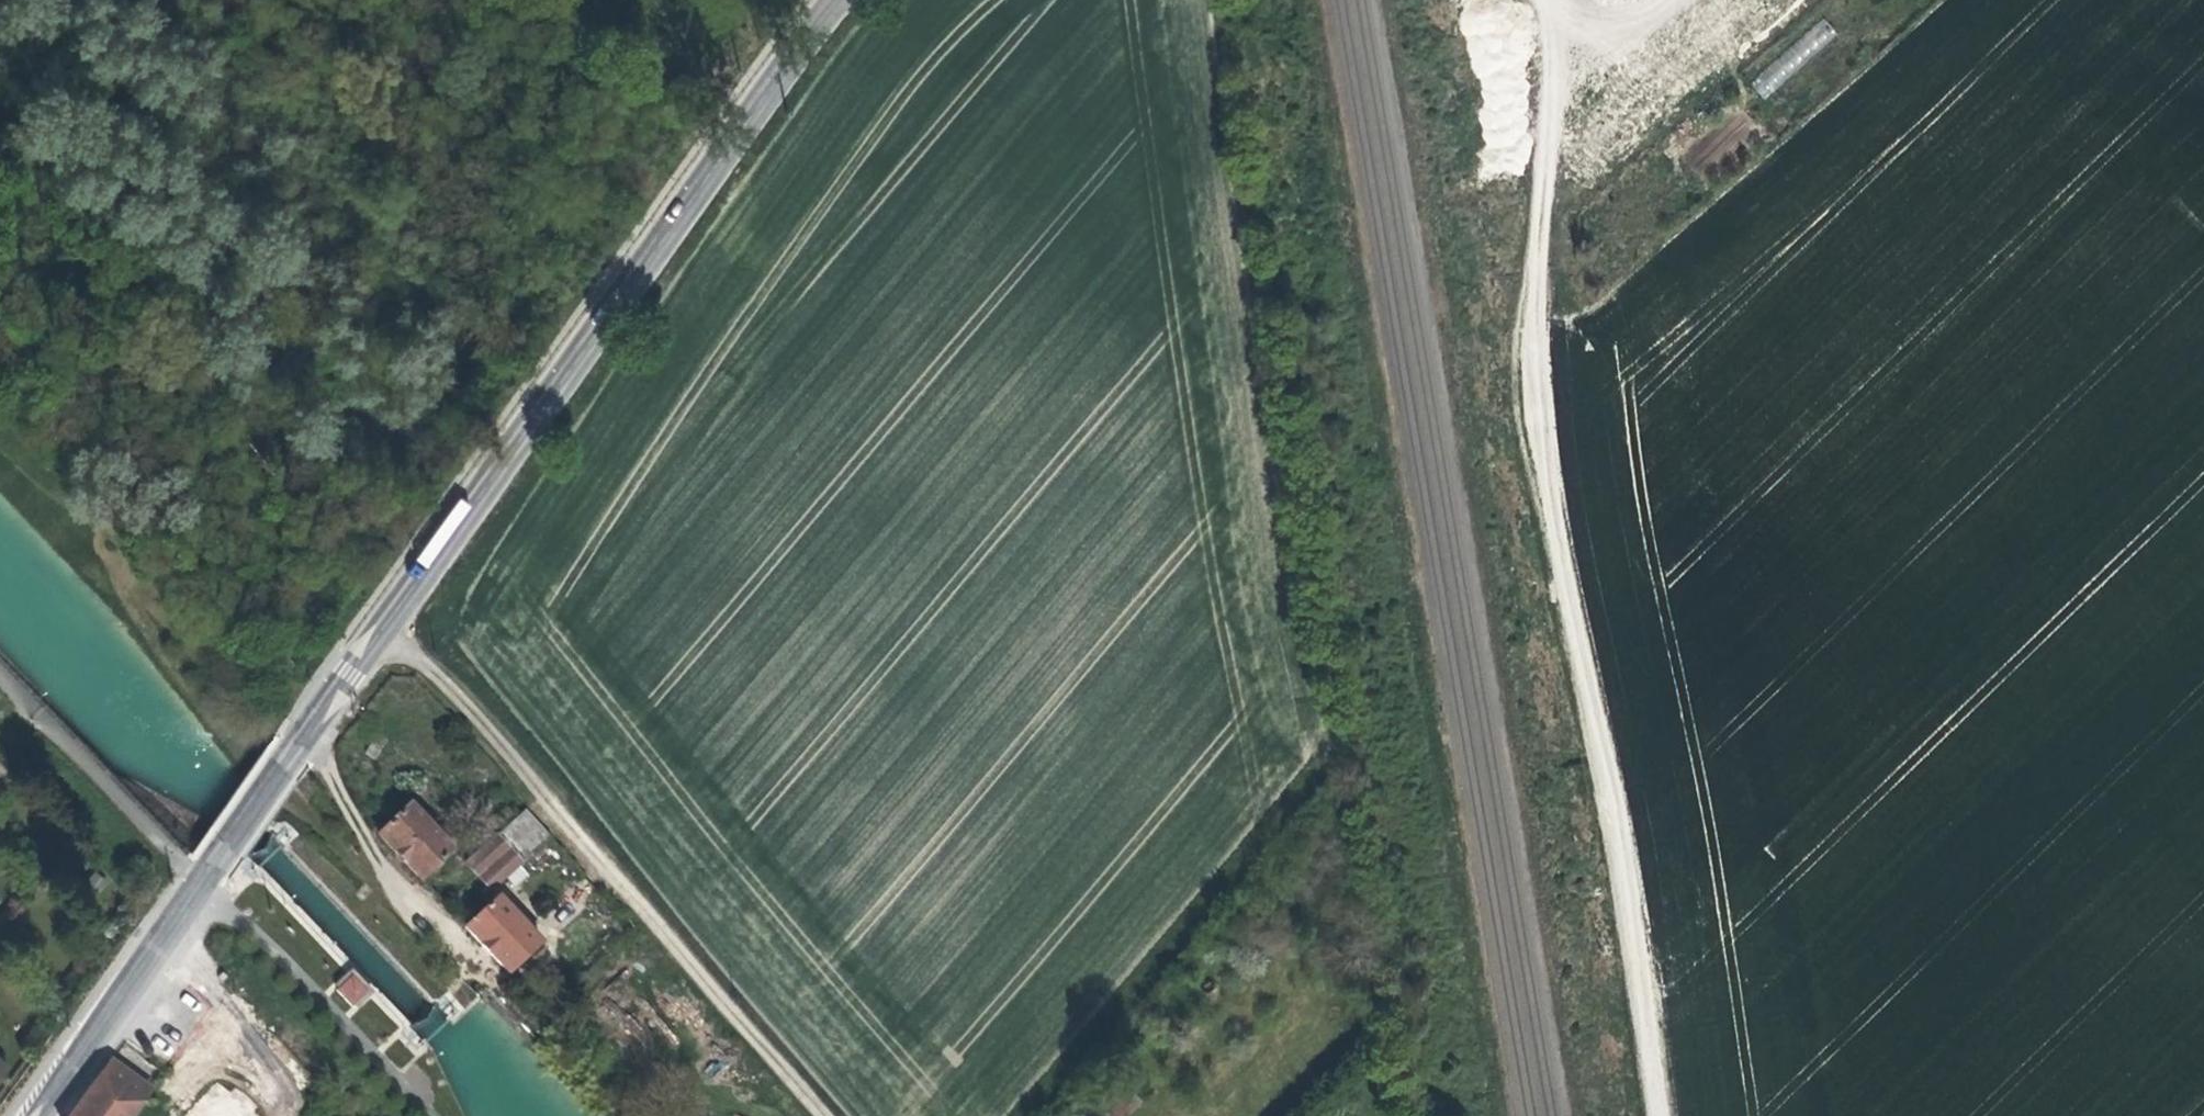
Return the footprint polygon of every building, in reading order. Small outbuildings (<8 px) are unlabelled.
[(1821,18),(1751,85),(1764,99),(1835,32),(1821,18)] [(396,813),(380,829),(421,873),(452,843),(410,799),(396,813)] [(522,808),(466,859),(479,873),(534,822),(522,808)] [(534,822),(479,873),(490,885),(546,834),(534,822)] [(498,894),(469,923),(508,965),(522,952),(537,937),(498,894)] [(353,967),(333,987),(354,1009),(375,989),(353,967)] [(68,1115),(131,1115),(152,1090),(118,1065),(112,1061),(68,1115)]
